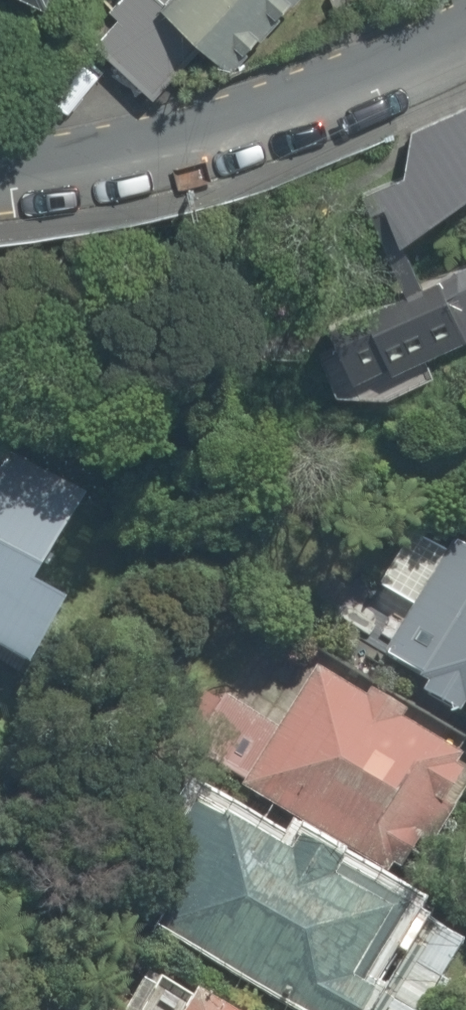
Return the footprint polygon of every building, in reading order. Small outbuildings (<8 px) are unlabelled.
[(85,17),(157,83),(194,43),(147,0),(100,0),(85,17)] [(220,51),(266,0),(163,0),(220,51)] [(413,254),(465,219),(465,121),(368,185),(413,254)] [(443,291),(464,339),(465,338),(465,280),(443,291)] [(37,686),(111,565),(0,497),(0,663),(37,686)] [(465,726),(465,556),(452,546),(382,653),(426,682),(416,697),(464,729),(465,726)] [(181,743),(450,918),(465,893),(465,758),(321,663),(280,727),(218,687),(181,743)] [(290,873),(189,812),(124,918),(275,1009),(367,1009),(362,1007),(402,942),(337,902),(349,882),(302,853),(290,873)] [(148,974),(126,1009),(210,1009),(148,974)]
